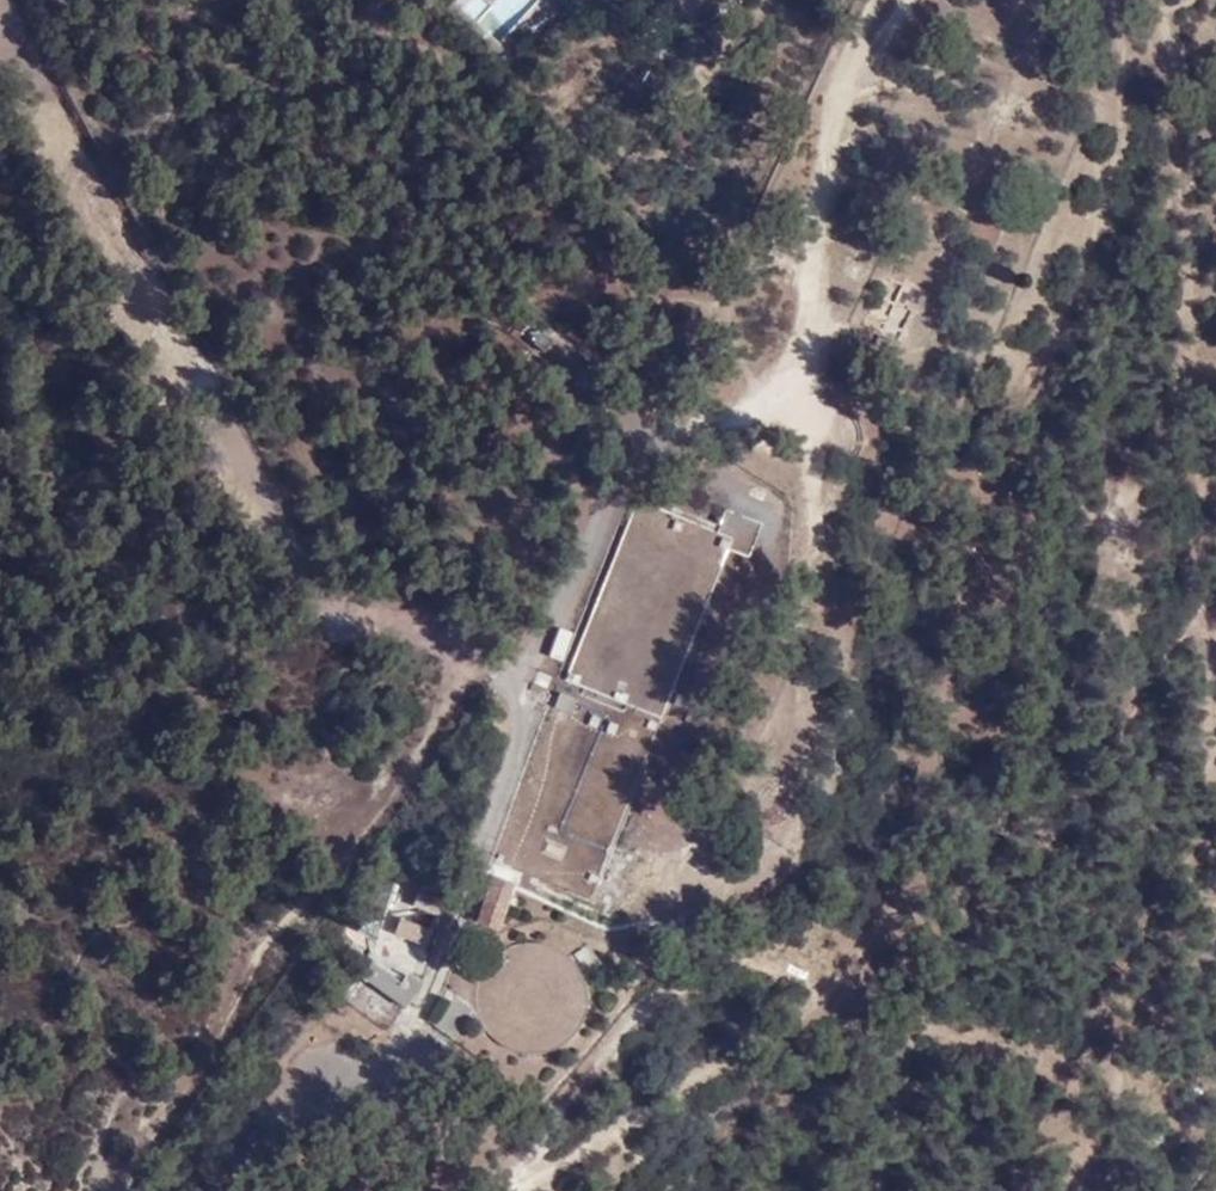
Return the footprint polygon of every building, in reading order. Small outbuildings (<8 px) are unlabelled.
[(724,506),(717,525),(735,531),(734,533),(728,548),(749,556),(762,521),(724,506)] [(495,926),(513,882),(490,873),(474,918),(495,926)] [(441,899),(421,891),(416,905),(436,912),(441,899)] [(430,929),(409,921),(404,934),(425,942),(430,929)] [(381,968),(371,979),(407,1006),(423,984),(407,972),(399,982),(381,968)]
